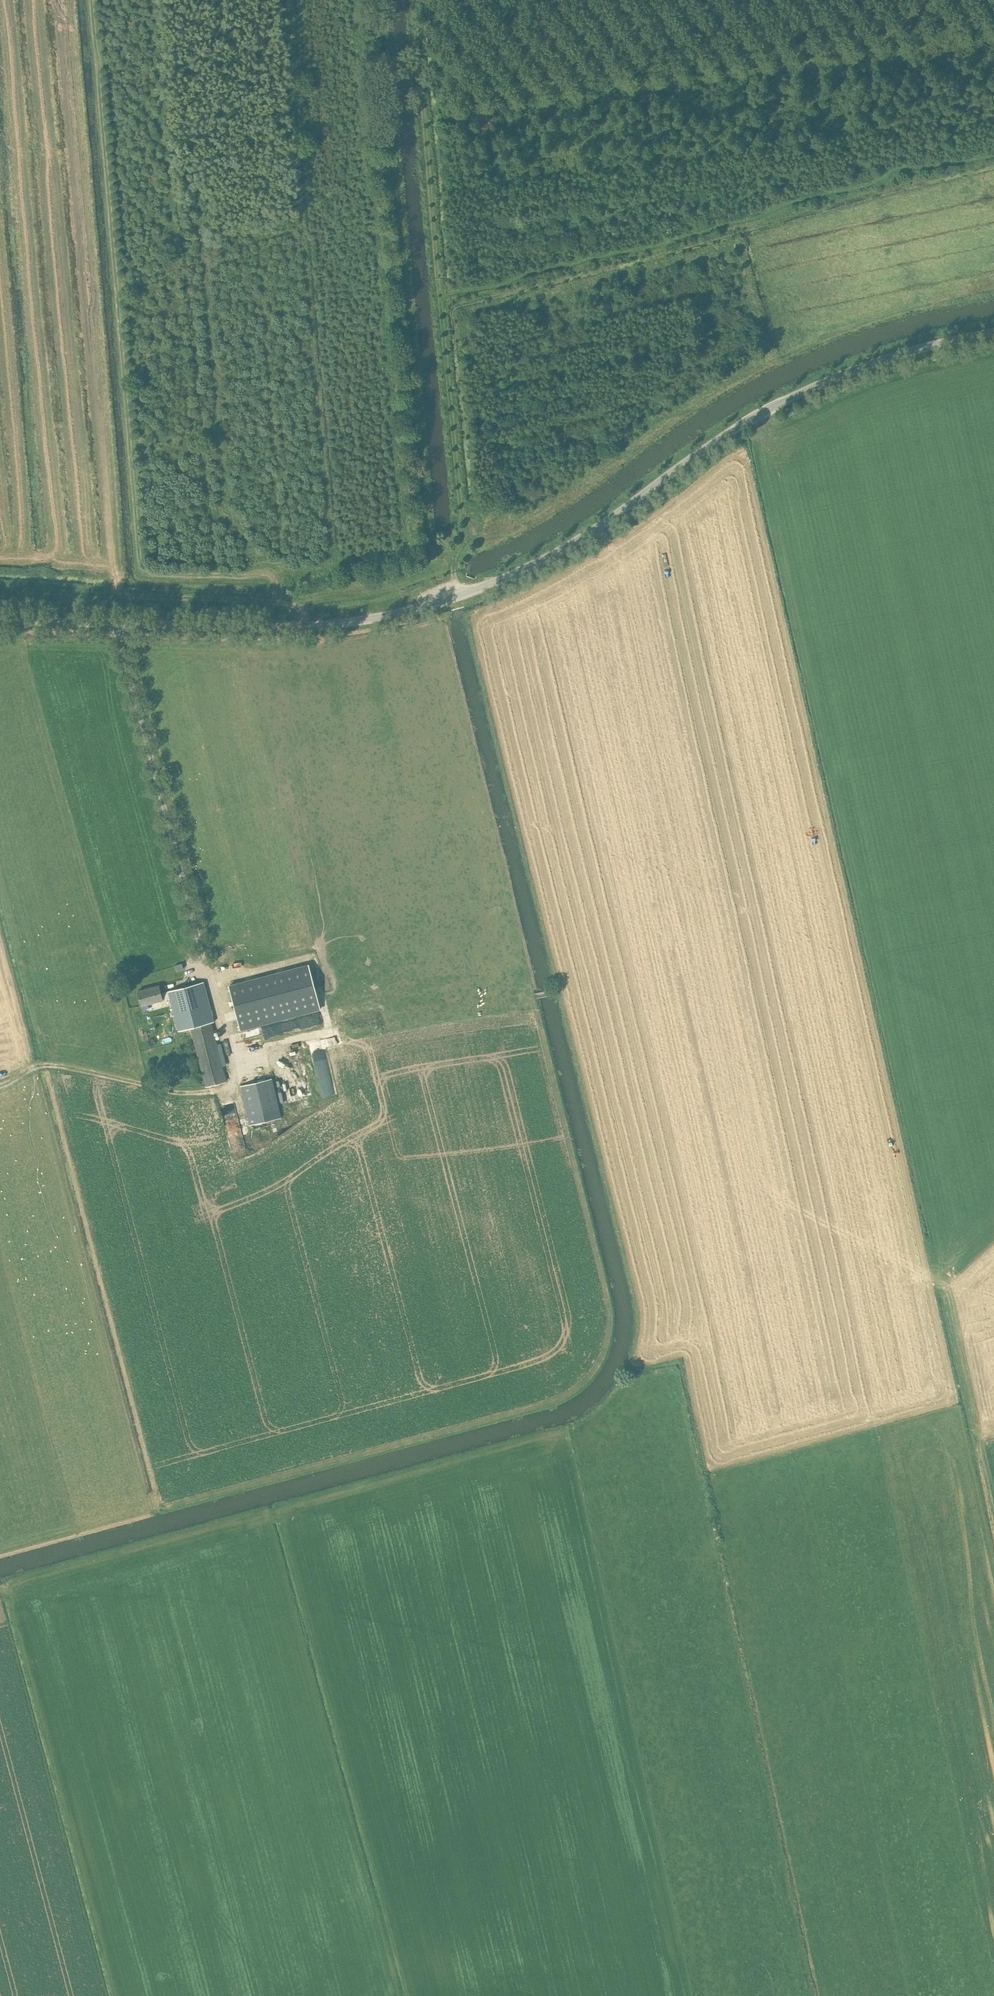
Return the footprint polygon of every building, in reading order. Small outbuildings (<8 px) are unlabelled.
[(182,963),(174,965),(175,971),(183,969),(182,963)] [(309,964),(228,985),(240,1031),(321,1010),(309,964)] [(190,1028),(205,1086),(226,1081),(211,1022),(214,1021),(203,982),(168,991),(168,992),(161,994),(158,986),(137,991),(141,1006),(162,1000),(170,998),(179,1031),(190,1028)] [(301,1052),(290,1055),(299,1094),(310,1091),(301,1052)] [(248,1118),(279,1110),(272,1079),(240,1086),(248,1118)]
